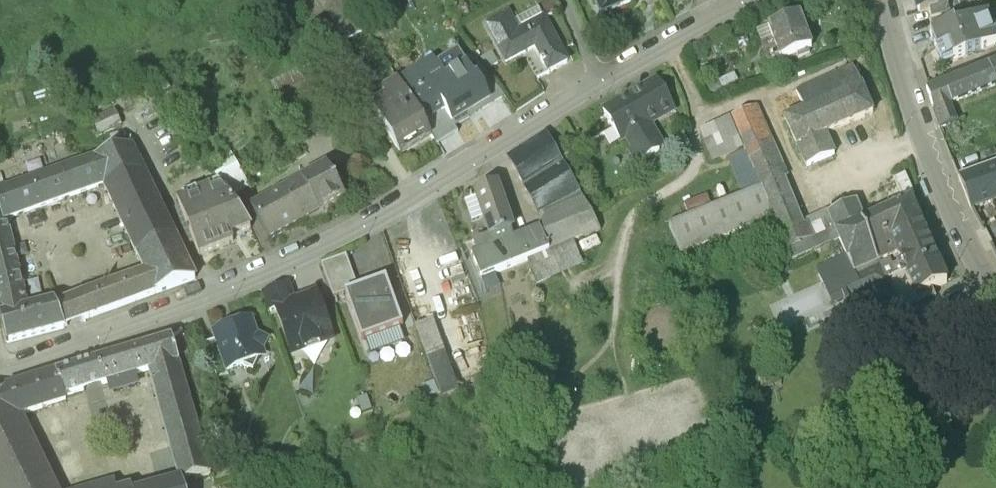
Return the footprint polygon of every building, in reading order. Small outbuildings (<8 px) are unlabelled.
[(308,28),(330,16),(345,43),(378,25),(365,3),(360,6),(357,0),(341,0),(337,2),(336,0),(291,0),(308,28)] [(542,6),(548,16),(560,9),(554,0),(552,0),(542,6)] [(637,0),(597,0),(603,14),(637,0)] [(917,11),(927,8),(932,20),(951,12),(948,0),(914,0),(917,11)] [(540,9),(516,21),(521,28),(544,17),(540,9)] [(550,73),(572,61),(546,15),(544,17),(521,28),(516,21),(511,10),(486,24),(507,65),(524,55),(537,48),(550,73)] [(939,63),(995,42),(986,13),(928,34),(939,63)] [(798,18),(768,29),(772,42),(763,46),(770,65),(810,51),(798,18)] [(422,71),(399,85),(423,124),(445,110),(452,123),(489,100),(478,81),(476,82),(459,54),(436,68),(441,76),(429,83),(422,71)] [(925,92),(938,127),(952,122),(947,108),(995,90),(995,65),(925,92)] [(803,111),(860,86),(851,68),(795,93),(803,111)] [(337,110),(321,78),(306,85),(299,71),(270,86),(297,136),(325,121),(323,117),(337,110)] [(652,126),(675,112),(655,76),(598,108),(618,143),(621,141),(634,164),(664,148),(652,126)] [(705,84),(704,85),(709,96),(721,91),(715,79),(705,84)] [(423,124),(399,85),(383,95),(387,102),(373,110),(398,152),(428,133),(423,124)] [(784,120),(804,165),(834,151),(826,133),(871,113),(860,86),(803,111),(784,120)] [(785,251),(833,232),(826,215),(824,211),(801,221),(784,178),(788,176),(756,106),(730,117),(744,150),(728,157),(741,195),(666,226),(677,257),(772,218),(785,251)] [(117,113),(93,124),(101,140),(125,129),(117,113)] [(941,131),(957,177),(995,163),(995,161),(984,131),(964,139),(958,124),(941,131)] [(603,232),(548,132),(509,157),(543,229),(554,254),(576,244),(603,232)] [(145,275),(155,296),(195,282),(131,148),(95,161),(104,187),(145,275)] [(221,187),(229,200),(240,194),(237,190),(246,184),(231,155),(218,162),(225,174),(215,179),(221,187)] [(104,187),(95,161),(0,194),(0,206),(4,219),(5,221),(7,221),(104,187)] [(957,177),(970,211),(995,201),(995,163),(957,177)] [(328,168),(251,210),(268,242),(345,200),(328,168)] [(901,220),(910,200),(915,197),(904,175),(893,180),(903,202),(864,219),(855,201),(826,215),(833,232),(845,261),(907,234),(901,220)] [(492,239),(518,230),(502,183),(477,194),(478,197),(485,219),(492,239)] [(199,257),(233,243),(231,238),(251,230),(239,213),(229,200),(221,187),(178,203),(199,257)] [(465,202),(472,224),(485,219),(478,197),(465,202)] [(940,272),(910,200),(901,220),(907,234),(845,261),(818,275),(821,285),(785,302),(796,327),(887,285),(903,278),(913,299),(945,284),(940,272)] [(5,221),(4,219),(0,220),(0,315),(0,316),(28,309),(27,303),(7,221),(5,221)] [(530,262),(554,254),(543,229),(525,235),(522,229),(518,230),(492,239),(495,249),(499,272),(530,262)] [(586,267),(576,244),(554,254),(530,262),(536,290),(586,267)] [(499,272),(495,249),(481,251),(489,290),(495,295),(504,293),(499,272)] [(347,256),(322,265),(335,300),(348,295),(360,291),(347,256)] [(65,328),(155,296),(145,275),(56,307),(65,328)] [(360,291),(348,295),(364,341),(403,327),(388,282),(360,291)] [(293,285),(263,295),(268,309),(276,306),(297,300),(293,285)] [(297,300),(276,306),(294,357),(337,343),(320,292),(297,300)] [(65,328),(56,307),(55,303),(34,308),(33,301),(27,303),(28,309),(0,316),(7,342),(7,343),(8,344),(64,330),(65,329),(65,328)] [(453,314),(438,320),(464,387),(487,378),(477,354),(470,357),(453,314)] [(254,318),(213,334),(218,345),(228,375),(247,368),(255,373),(259,364),(269,360),(266,352),(272,341),(262,336),(254,318)] [(435,322),(417,329),(428,358),(446,352),(435,322)] [(175,338),(101,360),(109,395),(154,384),(182,481),(185,480),(213,474),(175,338)] [(208,347),(219,379),(228,375),(218,345),(208,347)] [(446,352),(428,358),(444,400),(462,393),(446,352)] [(101,360),(10,386),(26,418),(109,395),(101,360)] [(10,386),(5,392),(0,394),(0,487),(61,487),(26,418),(10,386)]
